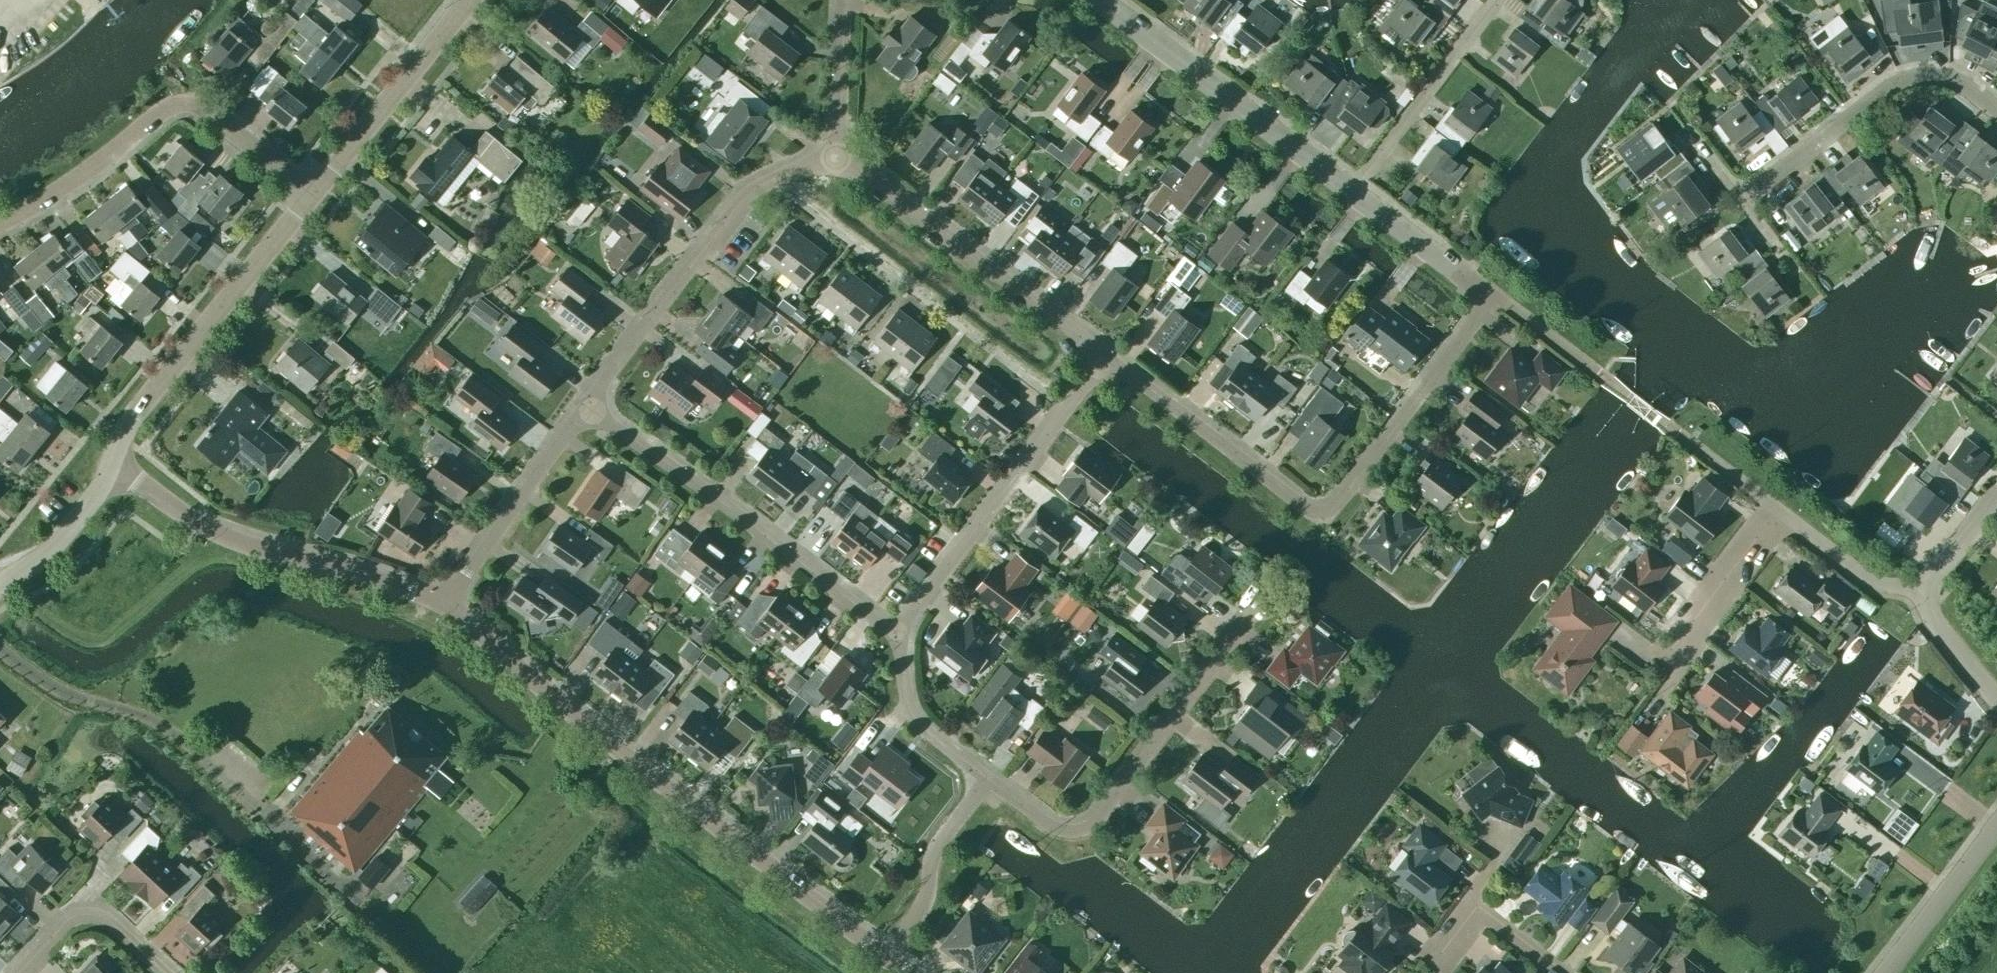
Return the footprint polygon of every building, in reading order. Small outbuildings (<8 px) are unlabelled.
[(288,13),(286,11),(264,38),(239,17),(230,29),(229,27),(203,59),(224,77),(241,57),(257,69),(297,20),(313,0),(298,0),(288,13)] [(338,0),(323,0),(322,2),(347,23),(348,22),(355,14),(338,0)] [(355,14),(362,5),(356,0),(338,0),(355,14)] [(592,1),(595,3),(603,9),(610,0),(591,0),(592,1)] [(632,14),(641,3),(656,16),(668,0),(615,0),(632,14)] [(724,6),(739,18),(753,0),(729,0),(724,6)] [(1211,25),(1209,28),(1218,35),(1242,3),(1239,0),(1179,0),(1211,25)] [(1378,29),(1399,44),(1405,36),(1415,44),(1433,21),(1440,11),(1427,1),(1426,0),(1418,0),(1414,6),(1406,0),(1400,0),(1378,29)] [(1427,1),(1440,11),(1445,15),(1452,5),(1456,0),(1428,0),(1427,1)] [(1518,15),(1539,31),(1561,48),(1569,38),(1565,35),(1582,12),(1578,9),(1580,7),(1581,3),(1581,0),(1529,0),(1518,15)] [(1883,32),(1897,30),(1899,44),(1924,41),(1925,50),(1943,48),(1936,0),(1908,4),(1908,0),(1879,0),(1883,32)] [(1954,40),(1960,43),(1985,56),(1980,65),(1993,72),(1996,63),(1996,8),(1982,0),(1977,9),(1975,8),(1972,8),(1968,8),(1967,9),(1963,11),(1958,15),(1956,19),(1954,40)] [(1239,8),(1224,27),(1234,34),(1257,52),(1280,22),(1257,4),(1248,15),(1239,8)] [(787,26),(761,5),(742,30),(756,41),(747,52),(765,66),(763,68),(778,79),(798,53),(778,38),(787,26)] [(575,30),(548,8),(529,32),(564,61),(582,38),(593,48),(600,39),(616,52),(626,39),(591,10),(583,21),(575,30)] [(1835,12),(1808,34),(1816,45),(1830,62),(1835,58),(1844,70),(1839,74),(1846,83),(1857,74),(1855,71),(1861,66),(1858,61),(1867,54),(1874,62),(1883,54),(1865,31),(1855,38),(1854,36),(1844,23),(1835,12)] [(1531,40),(1539,31),(1518,15),(1500,38),(1504,41),(1491,58),(1514,76),(1537,45),(1531,40)] [(934,35),(909,16),(899,28),(895,25),(881,42),(886,46),(876,58),(902,78),(902,77),(905,79),(909,79),(912,78),(916,72),(917,69),(915,66),(913,64),(934,35)] [(1007,19),(1006,21),(992,40),(982,33),(967,53),(984,67),(990,59),(1004,70),(1030,36),(1007,19)] [(1314,23),(1313,23),(1308,19),(1300,29),(1299,29),(1299,30),(1305,34),(1314,23)] [(298,33),(338,65),(357,42),(336,25),(327,36),(308,21),(298,33)] [(321,87),(338,65),(298,33),(290,43),(299,49),(295,54),(306,62),(300,70),(321,87)] [(1790,57),(1788,59),(1787,60),(1795,70),(1806,61),(1798,51),(1790,57)] [(1285,81),(1324,111),(1325,112),(1338,94),(1347,82),(1311,54),(1305,61),(1302,58),(1285,81)] [(507,69),(502,65),(481,90),(511,114),(520,103),(527,109),(531,108),(537,101),(540,104),(544,104),(556,88),(517,56),(507,69)] [(947,60),(942,67),(953,76),(960,68),(949,58),(947,60)] [(254,81),(249,88),(258,96),(265,88),(274,96),(264,108),(288,127),(305,106),(282,86),(287,80),(278,73),(268,64),(264,68),(263,67),(253,80),(254,81)] [(1104,90),(1081,73),(1057,104),(1071,115),(1064,124),(1086,141),(1100,122),(1087,112),(1104,90)] [(1724,77),(1720,80),(1724,85),(1724,86),(1733,79),(1732,79),(1729,74),(1728,74),(1727,75),(1725,76),(1724,77)] [(1754,101),(1760,109),(1772,125),(1778,133),(1788,126),(1785,122),(1815,99),(1798,76),(1768,100),(1763,94),(1754,101)] [(1325,112),(1324,111),(1322,114),(1333,122),(1338,115),(1361,132),(1368,123),(1373,126),(1378,126),(1388,113),(1387,107),(1382,104),(1384,102),(1361,84),(1360,86),(1350,78),(1347,82),(1338,94),(1325,112)] [(727,115),(723,111),(719,112),(707,128),(707,133),(711,136),(708,140),(734,160),(765,120),(751,109),(760,98),(737,80),(723,98),(734,106),(727,115)] [(1489,83),(1483,91),(1491,97),(1494,100),(1500,91),(1489,83)] [(1444,121),(1437,130),(1460,148),(1467,138),(1490,107),(1467,90),(1444,121)] [(1772,125),(1760,109),(1751,117),(1739,102),(1716,120),(1740,150),(1763,132),(1772,125)] [(640,104),(627,120),(629,122),(632,124),(637,128),(649,112),(640,104)] [(1930,107),(1906,137),(1914,143),(1925,152),(1929,155),(1931,156),(1938,163),(1950,147),(1969,123),(1957,114),(1951,123),(1930,107)] [(1103,124),(1089,143),(1107,157),(1122,168),(1129,159),(1153,127),(1130,110),(1113,132),(1103,124)] [(994,119),(983,111),(973,124),(983,132),(986,129),(988,126),(994,119)] [(672,129),(649,112),(637,128),(636,129),(659,146),(672,129)] [(988,126),(986,129),(997,137),(1009,122),(997,114),(995,117),(994,119),(988,126)] [(504,115),(498,122),(497,124),(504,130),(510,135),(517,126),(504,115)] [(956,159),(972,139),(955,126),(947,137),(927,123),(904,154),(928,172),(945,151),(956,159)] [(1648,123),(1612,150),(1636,181),(1648,172),(1655,181),(1683,160),(1670,144),(1667,147),(1648,123)] [(1938,163),(1954,175),(1968,175),(1981,184),(1985,178),(1988,180),(1996,169),(1996,151),(1988,143),(1990,140),(1969,123),(1950,147),(1938,163)] [(1410,158),(1409,160),(1417,166),(1448,189),(1465,166),(1452,157),(1460,148),(1437,130),(1434,128),(1433,129),(1433,130),(1411,159),(1410,158)] [(473,155),(504,181),(522,160),(485,130),(469,150),(452,135),(435,157),(437,158),(434,162),(427,156),(410,176),(417,182),(416,183),(436,200),(473,155)] [(1866,136),(1859,143),(1865,150),(1872,143),(1866,136)] [(181,143),(164,165),(186,182),(178,192),(187,198),(187,199),(205,178),(204,177),(196,170),(203,161),(181,143)] [(1086,145),(1069,166),(1070,167),(1076,171),(1092,150),(1086,145)] [(694,190),(708,171),(678,147),(663,166),(659,163),(640,188),(679,219),(699,193),(694,190)] [(952,178),(964,188),(957,198),(975,212),(1006,171),(988,157),(984,162),(972,152),(952,178)] [(1882,185),(1859,155),(1826,180),(1839,196),(1848,189),(1859,203),(1882,185)] [(1163,182),(1145,206),(1157,214),(1169,199),(1195,218),(1223,180),(1197,161),(1186,175),(1174,190),(1163,182)] [(1668,188),(1647,204),(1670,234),(1709,205),(1700,194),(1708,188),(1700,177),(1692,183),(1686,175),(1686,174),(1691,170),(1684,162),(1684,161),(1661,179),(1668,188)] [(187,198),(177,211),(188,220),(198,208),(195,206),(200,200),(221,218),(242,193),(219,175),(217,178),(208,171),(204,177),(205,178),(187,199),(187,198)] [(1839,196),(1826,180),(1821,172),(1811,180),(1813,182),(1783,206),(1807,237),(1824,223),(1818,215),(1829,207),(1836,217),(1847,208),(1839,196)] [(1043,177),(1038,183),(1046,188),(1052,180),(1045,174),(1043,177)] [(1007,190),(998,183),(975,212),(993,226),(1001,217),(1013,226),(1038,195),(1016,178),(1007,190)] [(127,184),(105,202),(136,240),(147,230),(148,231),(158,223),(174,209),(153,184),(138,197),(127,184)] [(1051,187),(1050,186),(1042,195),(1044,197),(1045,197),(1049,200),(1050,199),(1056,191),(1051,187)] [(1399,197),(1409,205),(1416,197),(1406,189),(1399,197)] [(428,200),(419,192),(410,202),(419,210),(428,200)] [(577,207),(579,209),(587,215),(595,206),(585,198),(577,207)] [(1126,200),(1122,206),(1127,210),(1131,213),(1138,203),(1135,201),(1131,198),(1126,200)] [(643,261),(657,242),(639,228),(649,215),(627,199),(608,223),(622,234),(606,255),(634,277),(646,263),(643,261)] [(105,202),(85,218),(103,241),(118,228),(123,233),(119,237),(128,247),(136,240),(105,202)] [(396,274),(426,237),(386,204),(356,241),(396,274)] [(1042,263),(1064,234),(1054,226),(1060,220),(1041,206),(1021,232),(1031,240),(1024,249),(1042,263)] [(174,209),(158,223),(174,236),(158,255),(178,271),(199,245),(189,236),(193,231),(194,233),(198,228),(194,225),(188,220),(177,211),(174,209)] [(1292,233),(1262,210),(1245,232),(1232,222),(1208,253),(1228,269),(1245,247),(1266,263),(1278,247),(1280,249),(1292,233)] [(1161,235),(1166,228),(1144,212),(1139,219),(1161,235)] [(1104,230),(1101,234),(1106,238),(1111,242),(1120,229),(1110,222),(1107,226),(1104,230)] [(1064,234),(1042,263),(1060,277),(1068,267),(1078,275),(1100,245),(1072,224),(1064,234)] [(455,240),(436,225),(428,235),(447,250),(455,240)] [(781,272),(806,240),(786,225),(762,256),(757,263),(766,269),(770,264),(781,272)] [(1697,253),(1715,275),(1727,266),(1734,276),(1758,257),(1751,248),(1745,252),(1727,229),(1697,253)] [(44,242),(34,250),(53,273),(54,273),(59,278),(62,275),(65,278),(70,274),(62,264),(70,257),(73,261),(85,250),(86,250),(79,242),(70,232),(59,241),(54,234),(52,235),(49,231),(40,238),(44,242)] [(1466,231),(1458,241),(1459,241),(1459,242),(1467,248),(1476,238),(1468,232),(1466,231)] [(1792,234),(1784,241),(1793,252),(1801,245),(1792,234)] [(87,235),(79,242),(86,250),(93,259),(101,253),(87,235)] [(825,255),(806,240),(781,272),(792,280),(788,286),(797,293),(802,286),(825,255)] [(1113,317),(1136,286),(1122,275),(1136,255),(1117,240),(1100,262),(1110,270),(1089,299),(1113,317)] [(138,241),(128,249),(138,262),(141,260),(148,254),(140,243),(138,241)] [(555,253),(544,244),(534,257),(546,265),(555,253)] [(34,250),(15,266),(33,288),(43,280),(51,290),(55,287),(67,301),(73,297),(53,273),(34,250)] [(85,250),(73,261),(89,281),(102,271),(85,250)] [(142,264),(125,251),(109,270),(123,281),(110,297),(121,306),(123,304),(140,318),(158,296),(141,281),(140,282),(133,275),(142,264)] [(1194,263),(1183,255),(1169,275),(1188,288),(1199,273),(1191,267),(1194,263)] [(1788,298),(1764,267),(1765,267),(1758,257),(1734,276),(1765,315),(1788,298)] [(1327,306),(1349,277),(1326,259),(1311,278),(1300,269),(1284,290),(1303,304),(1310,293),(1327,306)] [(745,265),(738,274),(741,276),(748,281),(756,271),(746,264),(745,265)] [(837,314),(861,281),(842,266),(818,298),(817,298),(812,304),(821,311),(825,305),(837,314)] [(582,342),(604,314),(583,298),(592,287),(567,268),(551,288),(564,299),(552,316),(568,328),(566,329),(582,342)] [(331,271),(312,295),(347,324),(366,300),(331,271)] [(881,296),(861,281),(837,314),(848,322),(844,328),(853,334),(858,328),(857,327),(881,296)] [(1173,362),(1198,328),(1178,313),(1190,297),(1172,283),(1153,309),(1166,319),(1147,343),(1173,362)] [(19,317),(30,308),(26,304),(13,287),(2,296),(19,317)] [(392,319),(400,309),(375,288),(367,299),(392,319)] [(1222,298),(1219,302),(1235,315),(1243,305),(1226,292),(1224,296),(1222,298)] [(91,300),(81,293),(71,305),(81,313),(91,300)] [(722,293),(708,312),(738,335),(747,323),(758,332),(773,311),(753,296),(743,309),(722,293)] [(44,326),(53,318),(36,296),(26,304),(30,308),(44,326)] [(469,309),(470,310),(481,318),(491,306),(487,303),(481,299),(479,297),(471,307),(469,309)] [(790,315),(796,307),(782,298),(779,301),(776,306),(790,315)] [(412,304),(409,308),(407,310),(418,317),(423,309),(413,302),(412,304)] [(1403,370),(1428,338),(1414,328),(1415,327),(1391,309),(1384,318),(1367,305),(1343,337),(1361,351),(1366,344),(1377,352),(1378,351),(1403,370)] [(112,317),(124,327),(129,320),(112,306),(110,309),(107,313),(112,317)] [(1262,317),(1248,306),(1232,326),(1246,337),(1262,317)] [(796,307),(790,315),(802,323),(807,315),(798,309),(796,307)] [(892,356),(916,323),(897,308),(873,340),(872,340),(867,346),(876,353),(881,347),(892,356)] [(708,312),(694,331),(703,338),(694,350),(726,373),(741,354),(729,346),(738,335),(708,312)] [(101,366),(121,342),(101,325),(101,326),(89,317),(81,327),(92,336),(81,350),(101,366)] [(785,323),(782,327),(794,336),(799,330),(787,321),(785,323)] [(936,338),(916,323),(892,356),(903,364),(898,369),(907,376),(912,370),(912,369),(936,338)] [(540,344),(514,324),(498,344),(519,360),(509,373),(541,397),(558,375),(532,356),(540,344)] [(823,334),(819,339),(828,346),(835,336),(826,329),(823,334)] [(53,341),(42,330),(19,354),(30,365),(53,341)] [(321,357),(298,338),(276,365),(307,390),(328,364),(328,363),(333,357),(346,368),(354,358),(333,341),(325,351),(326,351),(321,357)] [(14,350),(0,339),(0,340),(0,357),(5,361),(14,350)] [(1235,406),(1258,376),(1246,367),(1255,356),(1238,343),(1223,363),(1232,371),(1216,392),(1235,406)] [(1330,365),(1329,366),(1334,370),(1338,364),(1330,359),(1337,349),(1331,345),(1322,359),(1330,365)] [(850,352),(846,358),(855,365),(862,355),(853,348),(850,352)] [(1550,390),(1565,370),(1540,351),(1530,363),(1510,348),(1486,380),(1518,404),(1536,380),(1550,390)] [(454,360),(440,350),(434,359),(448,369),(454,360)] [(945,359),(940,365),(953,376),(960,366),(947,355),(945,359)] [(1309,373),(1308,375),(1319,382),(1320,380),(1328,368),(1317,360),(1312,368),(1309,373)] [(47,372),(36,385),(48,394),(47,395),(66,410),(86,385),(67,370),(56,361),(47,372)] [(693,380),(671,363),(648,392),(664,404),(665,403),(681,415),(697,394),(713,406),(727,387),(702,368),(693,380)] [(1333,371),(1334,370),(1329,366),(1328,368),(1320,380),(1326,385),(1331,378),(1338,384),(1343,377),(1333,371)] [(772,377),(768,382),(769,383),(778,388),(787,375),(778,368),(772,377)] [(968,419),(961,428),(977,440),(986,427),(1001,439),(1018,416),(1010,410),(999,402),(992,396),(1000,387),(981,372),(968,388),(981,398),(969,414),(971,416),(968,419)] [(1269,385),(1258,376),(1235,406),(1254,420),(1270,399),(1281,408),(1296,388),(1278,374),(1269,385)] [(499,397),(470,375),(455,396),(478,414),(469,425),(501,449),(518,427),(491,407),(499,397)] [(905,383),(902,387),(910,393),(917,383),(909,377),(905,383)] [(261,383),(257,388),(270,398),(268,400),(274,405),(280,405),(285,399),(263,381),(261,383)] [(1312,421),(1292,449),(1317,468),(1342,435),(1327,424),(1343,403),(1320,386),(1301,412),(1312,421)] [(267,473),(286,450),(257,426),(268,413),(238,390),(223,408),(226,410),(197,446),(224,467),(241,446),(258,459),(255,463),(267,473)] [(1504,414),(1474,392),(1463,407),(1470,412),(1453,435),(1484,458),(1504,433),(1495,426),(1504,414)] [(759,410),(744,398),(734,411),(750,423),(759,410)] [(316,406),(311,412),(319,418),(325,411),(317,405),(316,406)] [(33,451),(49,431),(27,413),(19,424),(0,409),(0,425),(33,451)] [(0,425),(0,439),(4,442),(0,447),(0,457),(17,471),(33,451),(0,425)] [(745,477),(764,491),(787,461),(775,453),(784,442),(763,426),(748,446),(761,456),(745,477)] [(425,478),(458,501),(476,475),(453,459),(461,448),(436,431),(424,448),(439,458),(425,478)] [(953,502),(971,478),(946,459),(955,448),(932,431),(918,450),(934,462),(923,476),(941,490),(940,492),(953,502)] [(1931,460),(1923,469),(1956,495),(1964,485),(1987,455),(1964,437),(1941,468),(1931,460)] [(355,450),(339,440),(331,452),(347,461),(355,450)] [(1118,474),(1084,448),(1064,473),(1068,475),(1058,488),(1077,503),(1087,490),(1099,499),(1118,474)] [(1449,464),(1431,450),(1418,466),(1423,471),(1412,485),(1441,507),(1462,480),(1446,467),(1449,464)] [(836,468),(829,476),(833,479),(837,483),(846,472),(851,465),(854,462),(845,455),(836,468)] [(787,461),(764,491),(782,506),(798,485),(811,494),(827,474),(807,459),(798,470),(787,461)] [(851,465),(846,472),(856,480),(864,470),(860,467),(854,462),(851,465)] [(1914,477),(1896,500),(1901,504),(1897,509),(1919,525),(1923,520),(1927,524),(1944,502),(1948,506),(1949,506),(1957,495),(1956,495),(1923,469),(1916,479),(1914,477)] [(616,483),(597,470),(574,503),(597,519),(614,494),(634,509),(649,487),(625,470),(616,483)] [(1702,544),(1722,518),(1715,513),(1715,506),(1725,494),(1702,477),(1686,498),(1677,499),(1671,506),(1673,516),(1670,520),(1702,544)] [(661,507),(668,492),(653,485),(646,500),(661,507)] [(377,531),(414,556),(431,529),(420,522),(432,504),(408,488),(396,506),(394,505),(377,531)] [(844,490),(830,508),(849,522),(833,544),(848,555),(869,526),(878,515),(844,490)] [(1067,525),(1040,505),(1019,533),(1036,546),(1037,544),(1054,556),(1068,537),(1083,549),(1097,531),(1075,514),(1067,525)] [(1422,525),(1400,508),(1392,519),(1383,513),(1361,541),(1380,556),(1379,559),(1390,567),(1397,558),(1394,556),(1410,536),(1413,537),(1422,525)] [(1114,518),(1103,530),(1123,546),(1137,530),(1117,513),(1114,518)] [(869,526),(848,555),(865,569),(881,548),(898,561),(912,542),(878,515),(869,526)] [(664,525),(656,520),(648,531),(656,536),(664,525)] [(581,539),(559,524),(541,550),(573,572),(587,552),(601,561),(612,545),(589,528),(581,539)] [(685,567),(695,575),(717,546),(699,532),(691,541),(679,532),(659,558),(680,574),(685,567)] [(1684,543),(1672,534),(1662,547),(1674,556),(1684,543)] [(1190,561),(1180,553),(1174,554),(1160,573),(1196,600),(1206,586),(1214,592),(1232,568),(1213,554),(1214,552),(1211,550),(1210,551),(1202,545),(1190,561)] [(717,546),(695,575),(705,583),(700,589),(718,603),(738,577),(728,569),(735,560),(717,546)] [(1119,555),(1116,560),(1123,565),(1125,561),(1136,569),(1138,571),(1143,564),(1128,553),(1123,549),(1122,552),(1121,553),(1119,555)] [(1645,609),(1662,587),(1654,581),(1666,565),(1646,549),(1634,565),(1629,561),(1625,566),(1620,567),(1617,570),(1615,574),(1616,579),(1612,584),(1645,609)] [(1034,569),(1017,556),(1002,575),(993,567),(974,592),(1008,618),(1027,593),(1019,588),(1034,569)] [(918,582),(926,572),(916,565),(909,574),(918,582)] [(1774,590),(1807,615),(1817,602),(1837,617),(1854,596),(1828,576),(1819,589),(1791,567),(1774,590)] [(649,581),(635,572),(624,586),(639,596),(649,581)] [(1834,575),(1832,577),(1850,591),(1854,585),(1837,572),(1834,575)] [(1141,586),(1157,598),(1137,624),(1165,645),(1169,640),(1176,639),(1175,633),(1177,633),(1176,628),(1175,628),(1174,626),(1177,622),(1180,625),(1185,619),(1163,602),(1171,591),(1150,575),(1141,586)] [(538,587),(522,577),(507,599),(526,612),(528,622),(544,619),(544,613),(548,607),(568,620),(582,601),(545,576),(538,587)] [(614,596),(600,587),(591,601),(605,610),(614,596)] [(1613,620),(1570,588),(1548,615),(1572,633),(1557,652),(1551,648),(1536,668),(1567,691),(1590,661),(1585,657),(1613,620)] [(610,611),(622,620),(637,601),(624,591),(610,611)] [(764,628),(774,635),(797,606),(778,592),(771,602),(758,592),(736,622),(757,638),(764,628)] [(1075,613),(1069,621),(1084,632),(1097,615),(1082,603),(1075,613)] [(602,611),(591,604),(585,613),(596,621),(602,611)] [(797,606),(774,635),(785,643),(779,650),(800,666),(820,640),(808,630),(815,620),(797,606)] [(983,650),(994,635),(972,618),(961,633),(951,625),(931,651),(969,681),(989,655),(983,650)] [(1747,625),(1730,647),(1765,674),(1766,672),(1774,678),(1789,659),(1781,653),(1782,651),(1776,647),(1787,633),(1768,618),(1757,632),(1747,625)] [(1342,650),(1334,644),(1332,645),(1324,639),(1332,628),(1320,619),(1311,630),(1308,627),(1288,653),(1284,650),(1269,669),(1288,683),(1299,668),(1316,681),(1330,662),(1332,664),(1342,650)] [(708,629),(696,620),(686,633),(699,642),(708,629)] [(1844,627),(1842,630),(1849,636),(1850,635),(1851,633),(1857,626),(1850,620),(1844,627)] [(596,645),(609,655),(592,675),(611,690),(634,660),(643,649),(611,625),(596,645)] [(1007,633),(998,643),(1000,644),(1007,650),(1016,640),(1008,634),(1007,633)] [(1104,647),(1100,652),(1113,661),(1102,676),(1133,700),(1151,676),(1138,666),(1145,657),(1134,649),(1114,634),(1104,647)] [(702,649),(688,639),(678,654),(692,664),(702,649)] [(1828,656),(1815,646),(1807,656),(1820,666),(1828,656)] [(718,662),(706,652),(696,665),(709,675),(718,662)] [(865,673),(842,656),(827,676),(816,668),(807,679),(797,693),(815,707),(825,693),(841,705),(865,673)] [(646,669),(634,660),(611,690),(630,704),(646,684),(659,693),(674,673),(654,658),(646,669)] [(973,702),(971,703),(985,714),(976,726),(999,744),(1016,722),(1026,729),(1043,707),(1031,698),(1029,700),(1019,692),(1012,687),(1020,677),(1010,670),(1003,665),(1002,664),(973,701),(973,702)] [(792,675),(785,684),(797,693),(807,679),(795,671),(792,675)] [(1736,733),(1764,697),(1741,679),(1733,689),(1713,673),(1696,695),(1709,705),(1706,710),(1736,733)] [(1939,725),(1953,707),(1917,680),(1895,709),(1937,741),(1946,730),(1939,725)] [(1250,704),(1232,728),(1233,729),(1241,734),(1269,756),(1288,732),(1292,736),(1306,718),(1257,681),(1244,699),(1250,704)] [(794,697),(779,686),(777,689),(771,698),(785,709),(794,697)] [(669,740),(688,754),(711,724),(699,716),(708,705),(689,690),(672,711),(684,720),(669,740)] [(1088,712),(1085,715),(1093,721),(1101,711),(1093,705),(1088,712)] [(446,755),(388,706),(365,733),(360,729),(291,811),(309,825),(305,830),(355,872),(427,787),(423,783),(446,755)] [(1688,726),(1670,711),(1647,740),(1644,738),(1646,736),(1631,725),(1617,743),(1631,754),(1637,747),(1686,785),(1711,753),(1683,732),(1688,726)] [(720,732),(711,724),(688,754),(706,769),(722,748),(735,758),(755,731),(734,715),(720,732)] [(843,725),(839,730),(851,740),(858,731),(846,721),(843,725)] [(1063,787),(1087,755),(1065,738),(1062,742),(1044,729),(1027,751),(1045,765),(1040,770),(1063,787)] [(1233,729),(1224,740),(1231,745),(1232,746),(1241,734),(1233,729)] [(1865,747),(1863,745),(1846,767),(1878,792),(1895,769),(1885,761),(1896,747),(1876,732),(1865,747)] [(899,757),(884,746),(871,763),(859,753),(842,776),(855,786),(860,778),(897,806),(918,779),(895,762),(899,757)] [(809,752),(805,756),(813,763),(821,754),(813,747),(809,752)] [(31,757),(17,749),(6,767),(21,776),(31,757)] [(1202,753),(1182,780),(1185,782),(1183,785),(1193,793),(1195,790),(1205,798),(1196,809),(1219,826),(1228,815),(1220,808),(1236,787),(1244,794),(1258,776),(1233,756),(1223,769),(1202,753)] [(756,783),(758,804),(770,803),(771,811),(774,814),(772,817),(784,827),(783,828),(784,829),(802,805),(795,800),(791,763),(769,766),(763,761),(763,760),(762,759),(747,778),(748,779),(749,778),(756,783)] [(1502,818),(1521,825),(1531,799),(1515,793),(1517,791),(1498,766),(1463,793),(1482,818),(1491,811),(1502,818)] [(827,807),(802,840),(833,864),(834,864),(835,865),(835,866),(836,866),(837,867),(838,867),(839,868),(841,868),(842,868),(843,868),(845,868),(846,868),(847,867),(848,866),(849,866),(850,866),(850,865),(851,865),(851,864),(852,863),(853,862),(853,861),(854,861),(854,859),(854,858),(854,856),(854,855),(854,854),(854,853),(854,852),(853,851),(853,850),(852,849),(852,848),(851,848),(851,847),(850,847),(850,846),(849,846),(848,846),(848,845),(853,839),(844,832),(855,818),(843,810),(846,807),(823,789),(816,799),(827,807)] [(145,793),(135,803),(137,805),(141,808),(145,812),(154,801),(145,793)] [(1824,830),(1840,809),(1819,793),(1803,814),(1797,809),(1778,834),(1793,846),(1794,844),(1811,856),(1828,833),(1824,830)] [(120,842),(143,818),(132,807),(126,814),(107,797),(100,805),(94,800),(81,815),(86,820),(79,828),(98,846),(110,833),(120,842)] [(1200,833),(1183,821),(1184,820),(1163,804),(1147,825),(1157,832),(1142,852),(1159,865),(1158,867),(1165,872),(1179,871),(1184,864),(1182,862),(1196,845),(1192,842),(1200,833)] [(1845,806),(1836,819),(1856,833),(1865,819),(1845,806)] [(150,817),(153,819),(157,823),(165,815),(158,809),(153,814),(150,817)] [(1420,825),(1426,830),(1429,832),(1430,830),(1434,825),(1435,823),(1426,816),(1425,818),(1420,825)] [(1916,824),(1907,816),(1893,835),(1903,842),(1916,824)] [(120,874),(137,890),(166,859),(156,851),(160,836),(147,825),(122,852),(132,861),(120,874)] [(1426,830),(1420,825),(1405,844),(1411,849),(1391,874),(1430,904),(1450,878),(1430,862),(1444,843),(1429,832),(1426,830)] [(1211,847),(1208,851),(1211,854),(1208,857),(1222,868),(1234,854),(1220,843),(1217,840),(1211,847)] [(1531,850),(1517,840),(1501,864),(1515,874),(1531,850)] [(0,856),(0,871),(14,885),(22,877),(26,876),(42,891),(65,867),(52,855),(47,860),(30,844),(18,856),(8,847),(0,856)] [(389,867),(376,855),(359,875),(372,887),(389,867)] [(1877,879),(1888,864),(1877,857),(1867,871),(1877,879)] [(166,859),(137,890),(155,906),(166,893),(176,902),(202,875),(191,865),(188,868),(182,862),(175,869),(166,859)] [(1542,900),(1537,906),(1561,925),(1588,889),(1564,871),(1559,878),(1541,864),(1524,887),(1542,900)] [(222,865),(214,874),(218,878),(226,877),(230,873),(222,865)] [(472,913),(496,886),(483,874),(458,901),(472,913)] [(5,932),(20,914),(8,903),(4,899),(4,895),(12,888),(0,877),(0,927),(5,932)] [(971,889),(968,893),(978,900),(987,889),(977,882),(971,889)] [(217,929),(224,921),(206,904),(215,894),(204,884),(179,911),(189,921),(177,933),(196,951),(203,944),(209,949),(222,934),(217,929)] [(1590,919),(1608,933),(1613,927),(1620,933),(1606,952),(1620,963),(1615,970),(1618,972),(1642,972),(1651,961),(1646,958),(1656,945),(1658,946),(1628,923),(1620,917),(1633,900),(1616,886),(1590,919)] [(1597,905),(1584,896),(1567,920),(1579,929),(1597,905)] [(1357,932),(1352,930),(1348,931),(1344,933),(1343,937),(1343,942),(1346,945),(1340,953),(1347,958),(1342,964),(1354,972),(1378,972),(1396,950),(1389,945),(1407,921),(1387,905),(1369,929),(1362,924),(1357,932)] [(941,946),(974,972),(978,972),(1005,939),(969,910),(941,946)] [(1664,932),(1664,933),(1669,939),(1676,932),(1670,926),(1664,932)] [(1005,972),(1047,972),(1031,961),(1039,950),(1029,942),(1005,972)] [(1505,957),(1503,960),(1506,963),(1514,969),(1520,962),(1509,953),(1507,954),(1505,957)] [(110,968),(97,956),(81,972),(105,972),(110,968)] [(1704,971),(1703,972),(1683,957),(1671,972),(1707,972),(1704,971)] [(1499,962),(1491,972),(1514,972),(1499,962)] [(1286,966),(1280,965),(1275,968),(1273,972),(1289,972),(1286,967),(1286,966)]
